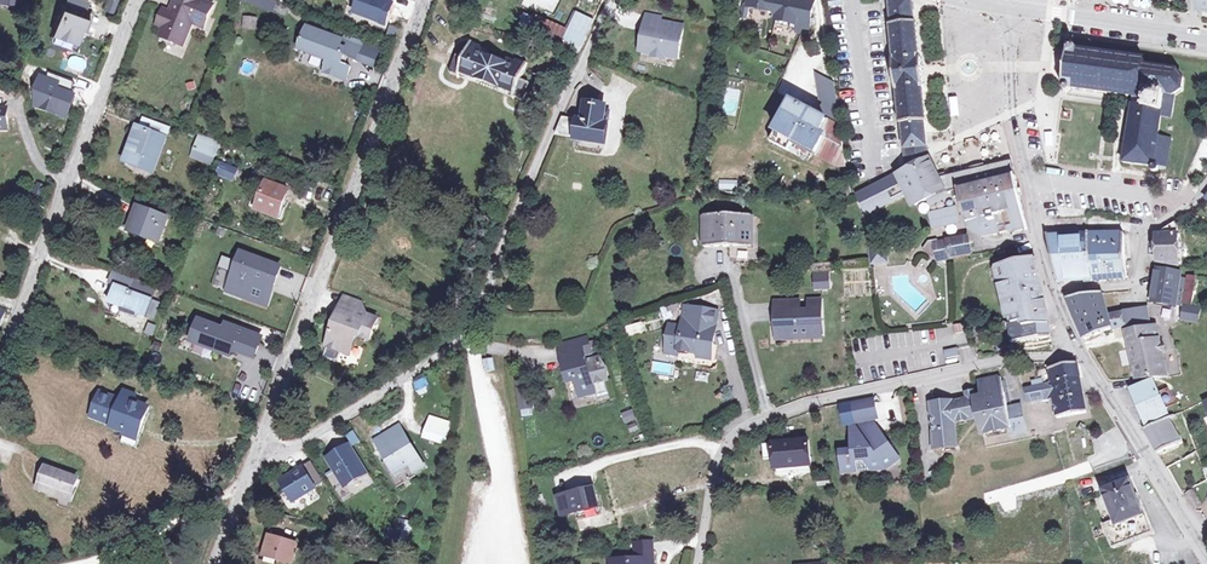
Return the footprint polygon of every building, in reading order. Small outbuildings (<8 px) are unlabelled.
[(171,14),(165,13),(160,26),(165,28),(161,37),(184,46),(193,24),(204,28),(213,6),(198,0),(177,0),(171,14)] [(394,0),(353,0),(349,12),(384,26),(394,0)] [(773,11),(776,0),(750,0),(749,5),(773,11)] [(811,20),(814,2),(808,1),(805,0),(778,0),(775,12),(779,13),(777,22),(798,27),(797,34),(807,36),(811,20)] [(843,8),(842,0),(828,0),(829,9),(843,8)] [(892,26),(891,26),(894,61),(893,61),(895,92),(897,92),(900,125),(902,125),(903,136),(905,149),(907,169),(929,158),(928,151),(925,122),(927,122),(923,89),(924,88),(916,24),(914,23),(912,1),(912,0),(890,0),(892,26)] [(83,12),(64,5),(51,38),(70,46),(83,12)] [(580,54),(595,21),(578,14),(569,30),(535,17),(526,40),(580,54)] [(242,16),(242,28),(254,28),(254,16),(242,16)] [(658,34),(644,31),(641,51),(654,54),(657,57),(662,58),(665,56),(678,58),(684,26),(660,22),(658,34)] [(343,59),(344,55),(358,60),(362,48),(310,29),(307,37),(304,37),(302,42),(305,43),(303,49),(330,59),(326,71),(347,79),(352,66),(346,64),(347,61),(343,59)] [(488,82),(497,61),(487,57),(488,53),(480,49),(481,47),(471,43),(465,58),(457,56),(451,73),(464,78),(466,74),(488,82)] [(1069,50),(1067,50),(1065,63),(1063,62),(1061,75),(1063,76),(1062,87),(1064,87),(1064,89),(1065,93),(1070,93),(1071,89),(1132,96),(1131,106),(1162,110),(1161,117),(1170,118),(1174,96),(1183,90),(1185,79),(1178,71),(1142,67),(1143,60),(1077,51),(1077,49),(1077,46),(1072,46),(1069,50)] [(507,65),(497,61),(488,82),(510,92),(509,96),(522,101),(529,83),(522,80),(528,64),(517,60),(516,63),(508,60),(507,65)] [(726,89),(723,114),(737,115),(739,90),(726,89)] [(963,91),(944,92),(945,113),(965,111),(963,91)] [(1037,103),(1038,117),(1046,116),(1045,102),(1037,103)] [(837,164),(847,163),(843,136),(840,136),(839,126),(792,103),(771,143),(789,151),(794,142),(837,164)] [(563,118),(555,137),(605,143),(610,112),(605,111),(606,109),(588,106),(584,123),(581,123),(582,121),(563,118)] [(1162,110),(1131,106),(1121,164),(1152,168),(1155,172),(1159,173),(1162,169),(1166,170),(1166,169),(1171,140),(1158,138),(1161,117),(1162,110)] [(169,128),(144,118),(127,162),(152,172),(169,128)] [(206,154),(205,158),(213,161),(220,142),(201,135),(195,150),(206,154)] [(193,154),(205,158),(206,154),(195,150),(193,154)] [(931,159),(859,194),(868,212),(910,193),(916,205),(928,200),(931,204),(947,197),(954,198),(956,203),(962,203),(967,228),(982,235),(1013,228),(1013,231),(1029,227),(1012,160),(940,176),(931,159)] [(223,176),(232,180),(238,167),(229,162),(223,176)] [(257,210),(268,214),(268,215),(278,219),(289,191),(267,183),(257,210)] [(46,190),(38,187),(35,195),(43,198),(46,190)] [(926,212),(931,230),(960,222),(955,204),(926,212)] [(139,208),(131,228),(158,239),(166,218),(139,208)] [(705,248),(753,247),(753,215),(706,215),(705,248)] [(1157,234),(1157,264),(1179,267),(1178,224),(1176,221),(1159,232),(1159,234),(1157,234)] [(1125,261),(1123,233),(1088,234),(1088,238),(1089,263),(1108,262),(1125,261)] [(1090,279),(1089,263),(1088,238),(1070,239),(1070,236),(1046,236),(1057,283),(1090,279)] [(938,261),(951,259),(971,253),(968,238),(939,244),(938,240),(929,242),(923,251),(933,257),(937,257),(938,261)] [(872,263),(884,262),(886,262),(885,248),(878,248),(871,249),(872,263)] [(281,267),(242,253),(230,287),(228,292),(265,305),(266,301),(272,284),(275,285),(281,267)] [(1034,258),(995,267),(998,282),(1002,282),(1012,326),(1051,324),(1034,258)] [(1126,277),(1125,261),(1108,262),(1109,279),(1126,277)] [(1109,279),(1108,262),(1089,263),(1090,279),(1090,281),(1109,279)] [(1186,276),(1185,276),(1180,276),(1181,273),(1157,269),(1152,302),(1176,305),(1177,303),(1181,303),(1182,304),(1186,276)] [(134,280),(114,272),(110,283),(116,285),(130,290),(134,280)] [(829,272),(813,273),(813,290),(829,289),(829,272)] [(1196,278),(1190,276),(1185,303),(1191,304),(1196,278)] [(137,313),(147,317),(153,300),(130,291),(130,290),(116,285),(109,304),(122,309),(121,311),(136,317),(137,313)] [(1165,347),(1160,343),(1159,341),(1156,326),(1149,327),(1147,308),(1135,311),(1109,315),(1108,312),(1104,313),(1102,293),(1094,294),(1066,301),(1071,318),(1073,318),(1082,340),(1110,331),(1125,329),(1125,333),(1129,347),(1136,379),(1167,376),(1162,354),(1165,347)] [(356,311),(361,299),(345,294),(341,306),(356,311)] [(801,303),(776,304),(776,314),(791,314),(791,321),(776,321),(777,329),(786,329),(786,339),(822,337),(821,302),(809,302),(809,312),(801,312),(801,303)] [(660,310),(664,322),(682,316),(677,303),(660,310)] [(377,319),(356,311),(341,306),(326,345),(349,355),(355,338),(360,336),(370,340),(377,319)] [(1200,308),(1182,306),(1181,318),(1198,320),(1200,308)] [(699,355),(710,356),(714,334),(711,333),(715,312),(685,307),(681,328),(670,326),(665,355),(678,357),(679,352),(699,355)] [(225,330),(201,321),(194,342),(231,356),(233,349),(255,357),(262,337),(227,324),(225,330)] [(639,321),(623,329),(627,336),(643,328),(639,321)] [(971,324),(972,332),(980,331),(979,323),(971,324)] [(155,326),(150,324),(146,333),(152,336),(155,326)] [(956,335),(972,332),(971,324),(955,325),(956,335)] [(786,329),(777,329),(777,339),(786,339),(786,329)] [(929,331),(919,331),(920,343),(930,343),(929,331)] [(588,371),(585,358),(592,356),(588,340),(560,347),(568,382),(576,381),(580,399),(594,396),(592,388),(607,384),(607,378),(607,373),(605,369),(602,367),(602,365),(598,366),(598,368),(588,371)] [(955,347),(943,350),(947,364),(959,360),(955,347)] [(492,371),(490,361),(482,362),(483,373),(492,371)] [(1039,386),(1080,380),(1077,364),(1037,371),(1039,386)] [(695,381),(707,382),(709,373),(696,371),(695,381)] [(978,416),(983,437),(1011,430),(1007,411),(1000,380),(978,385),(981,396),(973,397),(974,402),(978,416)] [(1086,414),(1080,380),(1039,386),(1026,389),(1030,401),(1053,398),(1057,418),(1086,414)] [(527,383),(516,384),(519,407),(530,405),(527,383)] [(1153,383),(1134,392),(1148,423),(1168,414),(1153,383)] [(973,397),(972,394),(966,395),(966,402),(946,405),(930,406),(935,450),(955,447),(953,424),(971,420),(971,418),(978,416),(974,402),(973,397)] [(847,427),(873,421),(878,420),(873,397),(838,404),(843,428),(847,427)] [(135,441),(147,408),(131,401),(119,434),(135,441)] [(1020,408),(1007,411),(1011,430),(1012,436),(1026,433),(1020,408)] [(634,409),(621,413),(625,426),(638,422),(634,409)] [(1182,412),(1169,418),(1171,423),(1184,417),(1182,412)] [(451,422),(430,416),(423,438),(444,444),(451,422)] [(1171,423),(1169,418),(1146,432),(1157,454),(1178,443),(1171,423)] [(855,472),(855,460),(863,462),(872,471),(884,471),(901,459),(873,421),(847,427),(849,448),(838,449),(841,475),(855,472)] [(409,468),(413,476),(424,469),(399,429),(374,444),(394,477),(409,468)] [(345,435),(352,446),(359,442),(353,430),(345,435)] [(764,458),(773,457),(774,468),(812,464),(808,438),(762,444),(764,458)] [(349,449),(328,462),(344,489),(365,476),(349,449)] [(312,466),(281,485),(292,504),(323,485),(312,466)] [(68,502),(76,479),(48,468),(39,491),(68,502)] [(1111,474),(1095,480),(1100,494),(1128,482),(1126,478),(1114,483),(1111,474)] [(818,486),(828,485),(827,477),(818,478),(818,486)] [(1103,493),(1113,521),(1105,524),(1114,545),(1150,532),(1131,482),(1103,493)] [(591,484),(553,495),(559,516),(597,505),(591,484)] [(1076,491),(1080,500),(1088,497),(1084,488),(1076,491)] [(1193,490),(1185,494),(1188,500),(1197,496),(1193,490)] [(1197,496),(1188,500),(1191,504),(1199,500),(1197,496)] [(1199,500),(1191,504),(1193,508),(1194,508),(1201,504),(1199,500)] [(411,527),(399,523),(398,529),(394,528),(394,530),(392,530),(391,533),(390,532),(386,544),(393,546),(396,535),(407,539),(411,527)] [(284,563),(290,563),(295,548),(271,540),(266,559),(284,563)] [(609,563),(652,563),(653,551),(635,550),(634,557),(609,556),(609,563)]
